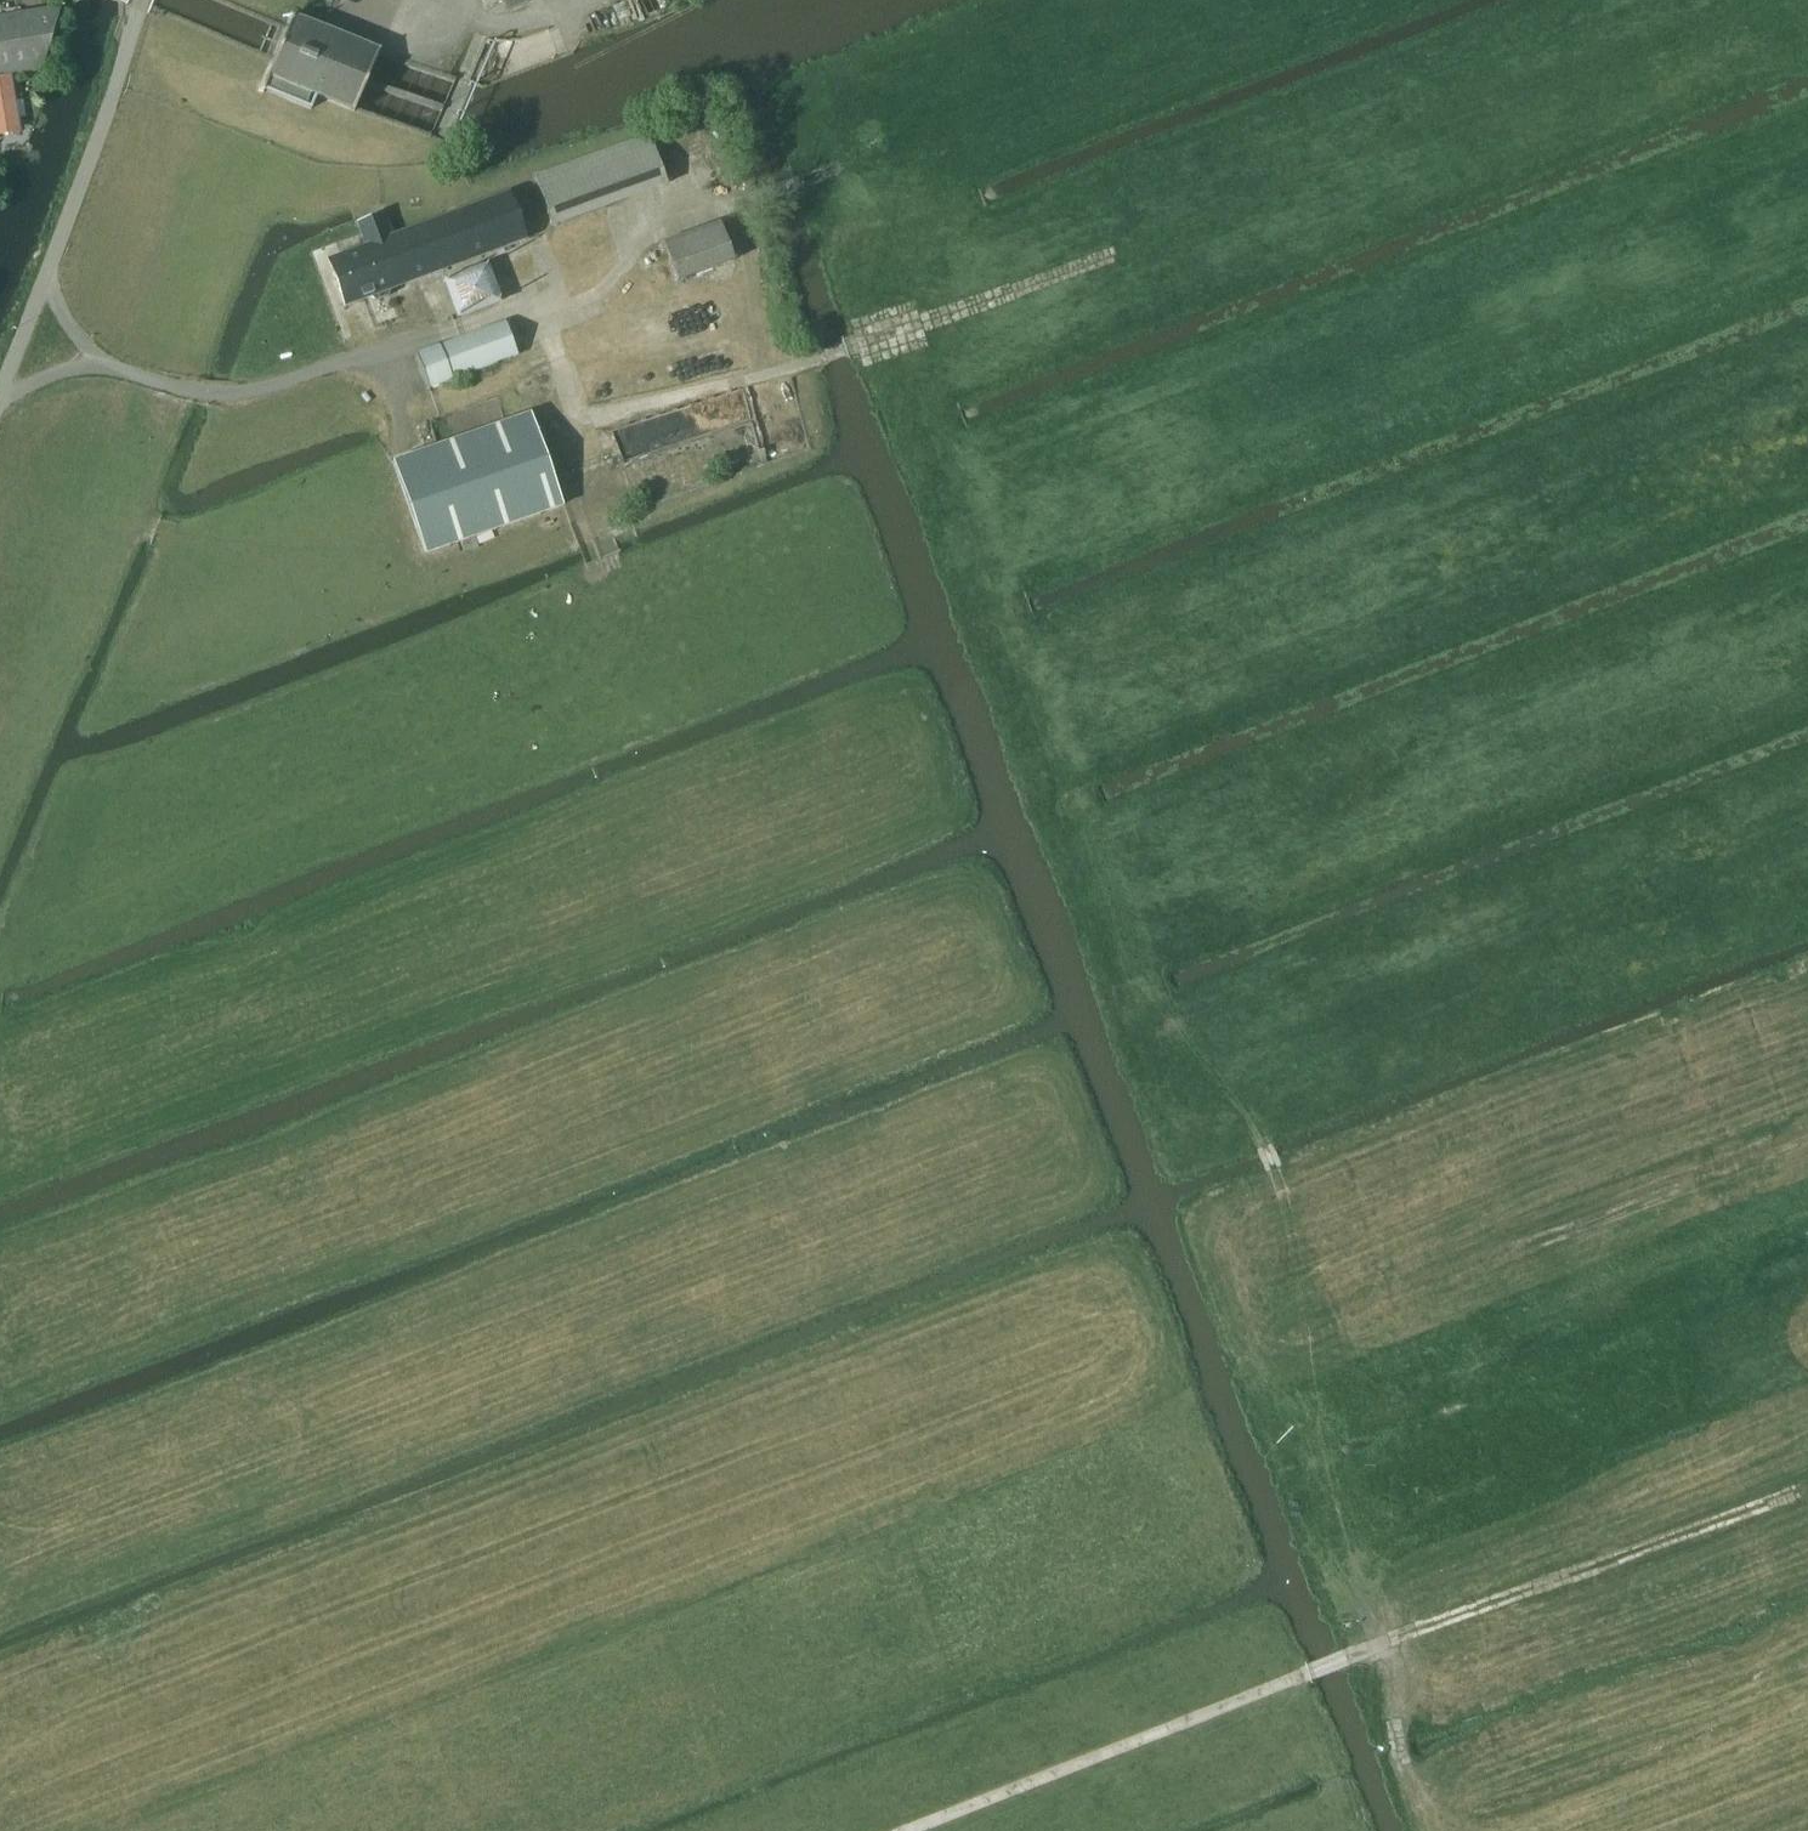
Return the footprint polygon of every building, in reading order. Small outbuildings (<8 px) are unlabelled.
[(508,9),(532,0),(482,0),(485,8),(505,1),(508,9)] [(0,14),(0,75),(41,68),(61,5),(0,14)] [(263,88),(312,108),(317,95),(355,112),(355,111),(357,106),(367,83),(370,77),(379,55),(381,51),(328,29),(294,14),(289,26),(287,31),(276,58),(275,61),(263,88)] [(16,99),(12,76),(0,78),(0,102),(16,99)] [(0,102),(0,139),(21,135),(16,99),(0,102)] [(650,137),(535,177),(553,225),(667,183),(650,137)] [(385,213),(357,223),(365,246),(327,260),(344,306),(370,296),(373,300),(389,294),(391,288),(526,238),(508,189),(392,231),(385,213)] [(731,225),(678,245),(693,284),(745,265),(731,225)] [(519,355),(505,319),(414,353),(428,389),(519,355)] [(564,503),(530,412),(394,462),(427,553),(564,503)]
